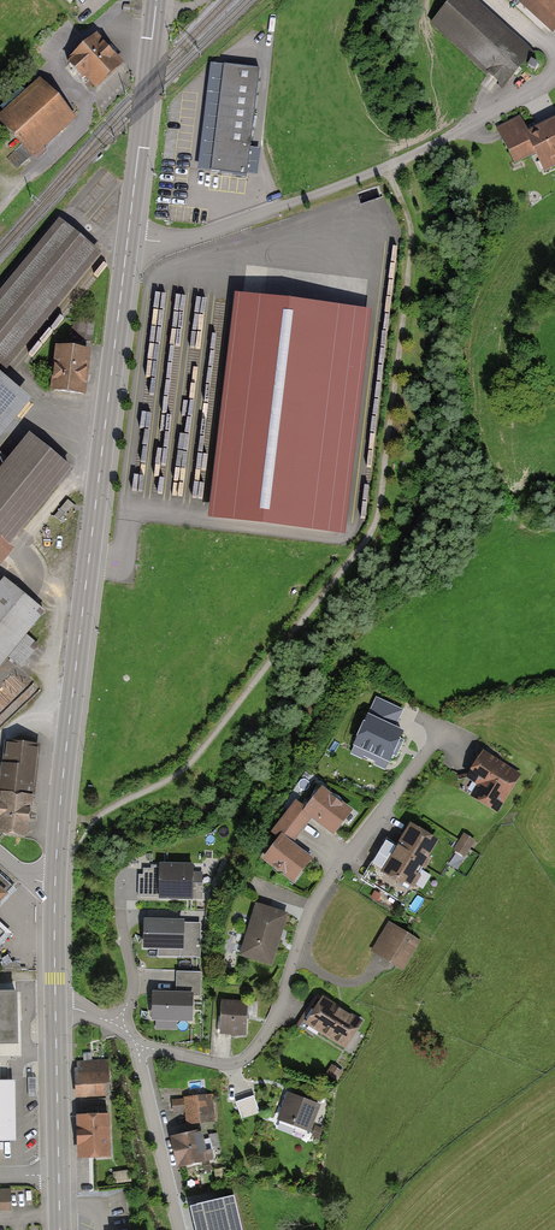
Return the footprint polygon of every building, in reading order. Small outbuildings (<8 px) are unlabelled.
[(469,0),(453,0),(432,23),(502,84),(529,53),(469,0)] [(554,19),(554,0),(532,0),(554,19)] [(96,95),(125,69),(97,37),(68,63),(70,65),(67,68),(83,85),(85,83),(96,95)] [(211,174),(224,68),(210,67),(197,173),(211,174)] [(260,73),(224,68),(211,174),(247,179),(247,176),(250,150),(260,73)] [(77,123),(39,82),(0,118),(0,127),(33,163),(77,123)] [(527,137),(521,123),(499,134),(515,166),(535,156),(542,170),(554,164),(554,160),(554,158),(554,124),(527,137)] [(261,151),(250,150),(247,176),(257,178),(261,151)] [(1,382),(101,258),(59,224),(0,296),(0,382),(1,382)] [(371,317),(234,301),(208,525),(345,541),(371,317)] [(91,355),(56,351),(50,397),(85,401),(91,355)] [(32,408),(1,382),(0,382),(0,447),(32,408)] [(29,440),(0,475),(0,561),(72,475),(29,440)] [(4,582),(0,588),(0,670),(8,660),(21,670),(39,648),(28,638),(46,616),(4,582)] [(402,711),(376,699),(355,745),(364,749),(361,755),(375,762),(379,755),(389,759),(401,733),(394,729),(402,711)] [(29,835),(38,747),(4,743),(0,778),(0,832),(29,835)] [(518,775),(484,755),(470,777),(479,783),(472,794),(497,809),(518,775)] [(296,797),(283,813),(304,828),(312,816),(334,833),(355,807),(322,781),(305,804),(296,797)] [(294,841),(304,828),(283,813),(271,828),(278,834),(261,855),(294,880),(313,855),(294,841)] [(435,842),(413,828),(398,852),(388,845),(366,880),(409,906),(426,878),(419,874),(431,855),(428,853),(435,842)] [(476,838),(464,832),(454,849),(466,856),(476,838)] [(143,873),(138,873),(138,897),(203,899),(203,870),(194,870),(194,860),(160,860),(159,864),(151,864),(151,867),(143,867),(143,873)] [(0,875),(0,902),(13,888),(0,875)] [(289,911),(256,900),(239,953),(272,964),(289,911)] [(185,917),(144,915),(143,945),(158,946),(158,955),(200,957),(201,921),(184,921),(185,917)] [(411,939),(390,927),(382,940),(391,945),(385,956),(398,963),(411,939)] [(8,938),(0,930),(0,947),(8,938)] [(176,989),(152,988),(151,1017),(156,1017),(156,1028),(177,1028),(177,1018),(193,1019),(193,995),(200,996),(201,971),(177,970),(176,989)] [(17,1046),(17,987),(0,987),(0,1046),(17,1046)] [(304,1022),(346,1049),(363,1024),(321,996),(304,1022)] [(246,1034),(248,999),(221,998),(220,1033),(246,1034)] [(109,1059),(74,1060),(76,1096),(110,1094),(109,1059)] [(341,1072),(333,1066),(328,1074),(336,1079),(341,1072)] [(0,1077),(0,1137),(16,1137),(15,1077),(0,1077)] [(310,1131),(321,1103),(288,1090),(276,1118),(310,1131)] [(254,1096),(236,1102),(242,1119),(260,1113),(254,1096)] [(206,1097),(173,1101),(174,1113),(191,1111),(192,1121),(209,1119),(206,1097)] [(109,1111),(77,1112),(78,1157),(111,1156),(109,1111)] [(201,1141),(200,1133),(173,1138),(178,1166),(213,1159),(211,1150),(220,1148),(218,1138),(201,1141)] [(0,1187),(0,1209),(11,1209),(10,1187),(0,1187)] [(190,1201),(197,1229),(244,1229),(235,1190),(190,1201)]
